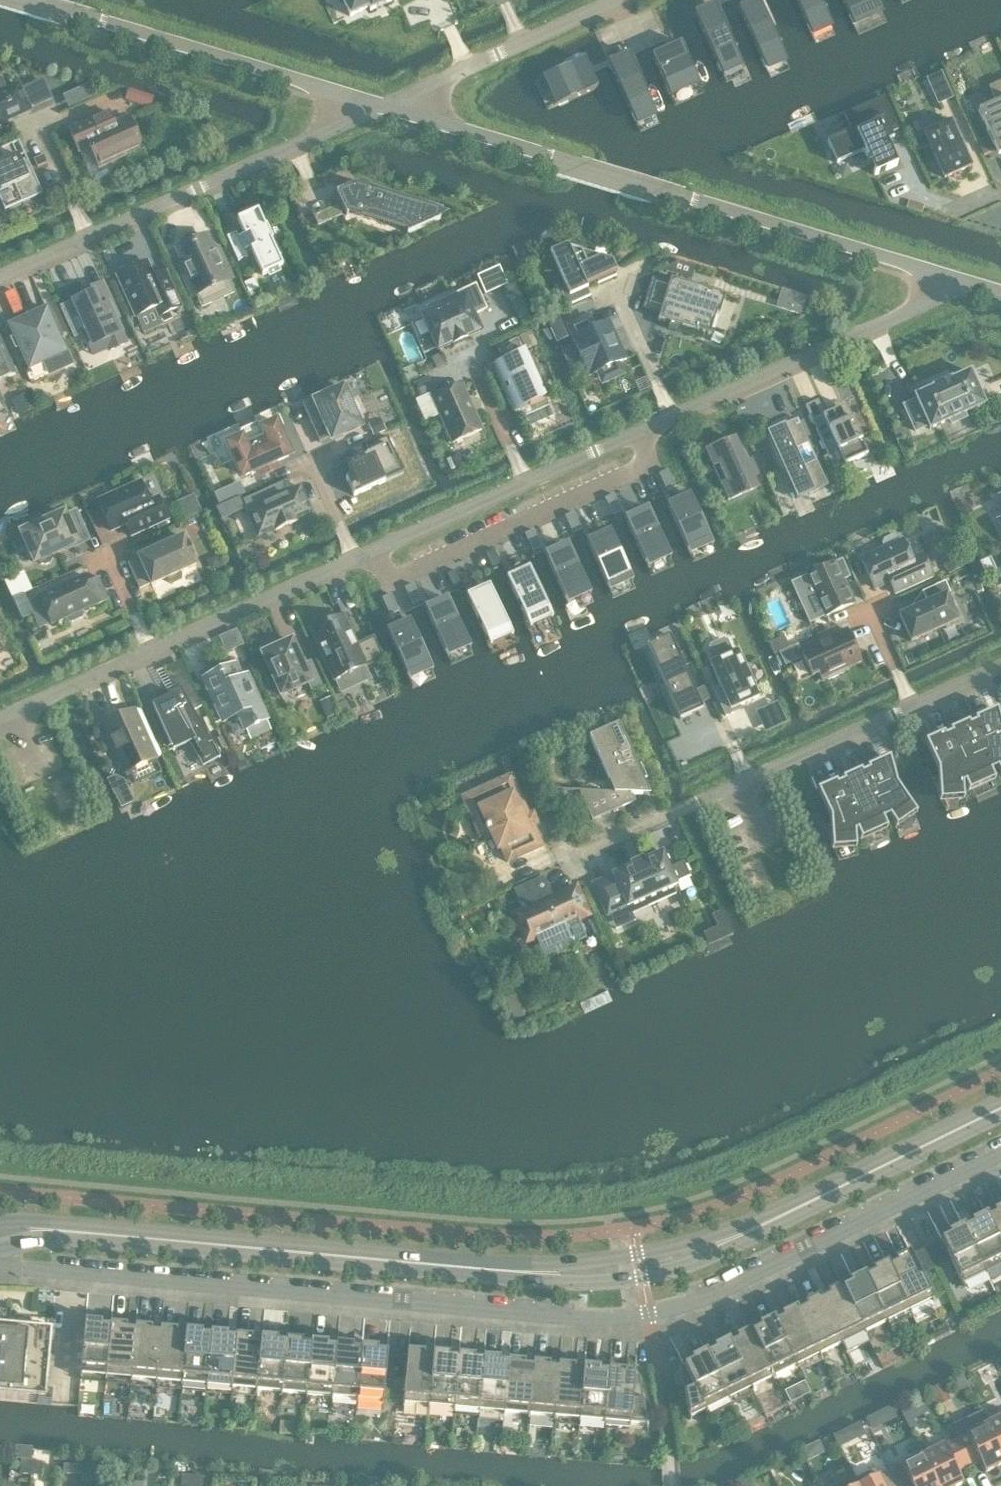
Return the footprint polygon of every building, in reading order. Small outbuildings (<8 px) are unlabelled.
[(350,17),(365,10),(369,8),(370,11),(391,2),(391,0),(342,0),(350,17)] [(820,0),(796,0),(811,32),(830,23),(820,0)] [(877,0),(842,0),(853,24),(882,11),(877,0)] [(785,58),(760,2),(740,11),(765,67),(785,58)] [(740,63),(715,7),(696,15),(721,71),(740,63)] [(698,82),(681,44),(653,57),(670,95),(698,82)] [(654,112),(636,71),(629,56),(610,65),(635,121),(654,112)] [(545,76),(558,105),(596,88),(583,59),(545,76)] [(938,104),(952,98),(941,72),(927,79),(938,104)] [(8,125),(5,120),(30,109),(19,85),(7,90),(1,77),(0,77),(0,129),(8,125)] [(989,87),(996,103),(978,111),(996,151),(998,156),(1000,155),(1000,82),(989,87)] [(93,83),(81,88),(86,100),(98,95),(93,83)] [(851,131),(827,142),(837,164),(864,152),(875,175),(897,166),(888,146),(886,142),(892,139),(893,139),(891,133),(898,130),(884,98),(844,115),(851,131)] [(102,114),(69,129),(79,153),(93,184),(112,175),(107,163),(142,148),(129,117),(113,124),(108,111),(102,114)] [(944,178),(970,167),(950,123),(925,134),(944,178)] [(986,140),(978,143),(984,156),(992,152),(986,140)] [(12,144),(0,150),(0,192),(0,193),(0,201),(5,211),(36,197),(34,193),(41,190),(33,174),(27,177),(25,173),(28,172),(24,164),(28,162),(20,145),(14,148),(12,144)] [(44,156),(34,160),(38,167),(47,163),(44,156)] [(442,211),(355,184),(336,193),(340,201),(347,215),(348,215),(347,213),(354,210),(354,211),(354,212),(355,213),(356,214),(357,215),(358,215),(360,215),(361,215),(362,215),(363,214),(364,213),(364,212),(364,211),(364,210),(364,209),(396,219),(410,231),(407,233),(407,234),(440,219),(439,218),(437,219),(439,211),(442,212),(442,211)] [(318,226),(342,215),(337,205),(314,216),(318,226)] [(227,236),(238,262),(239,262),(239,261),(247,257),(245,252),(251,250),(262,275),(283,266),(271,240),(272,240),(273,240),(266,225),(265,225),(266,226),(265,226),(258,211),(237,220),(244,235),(239,238),(236,233),(228,236),(227,236)] [(207,236),(194,242),(178,250),(185,266),(179,268),(192,296),(209,288),(210,291),(216,288),(215,286),(232,278),(220,250),(214,253),(207,236)] [(550,252),(567,290),(561,293),(566,306),(591,295),(586,285),(597,280),(598,283),(616,275),(615,273),(616,272),(612,262),(570,249),(568,244),(550,252)] [(166,272),(153,277),(147,262),(117,276),(135,317),(154,308),(158,317),(182,306),(166,272)] [(508,285),(499,266),(476,276),(485,295),(508,285)] [(254,278),(244,283),(249,294),(259,289),(254,278)] [(719,316),(725,297),(725,296),(672,280),(671,284),(652,279),(643,309),(660,314),(658,320),(669,324),(668,330),(675,332),(677,326),(710,336),(716,315),(719,316)] [(85,296),(61,307),(74,337),(83,333),(90,347),(102,341),(107,352),(109,351),(125,343),(115,320),(118,318),(102,284),(90,289),(92,293),(85,296)] [(424,318),(437,348),(437,350),(439,350),(439,349),(451,344),(452,344),(454,343),(453,343),(463,338),(464,339),(465,338),(465,337),(478,332),(480,332),(479,330),(478,330),(472,316),(487,309),(476,285),(426,307),(429,314),(424,316),(422,317),(423,319),(424,318)] [(782,291),(776,308),(801,316),(806,299),(782,291)] [(47,308),(26,317),(9,325),(19,348),(29,370),(53,359),(58,369),(71,363),(47,308)] [(572,338),(589,376),(597,372),(599,376),(603,379),(608,379),(613,378),(616,376),(619,372),(620,367),(619,363),(627,359),(610,321),(595,328),(592,324),(588,321),(583,321),(579,322),(575,325),(572,329),(571,333),(572,338)] [(531,331),(520,336),(526,350),(537,345),(531,331)] [(495,367),(493,368),(494,372),(497,379),(500,385),(503,393),(504,392),(506,399),(509,406),(510,406),(511,410),(514,408),(516,408),(528,402),(530,405),(545,398),(537,381),(546,377),(541,365),(532,369),(518,339),(496,348),(503,364),(495,367)] [(16,374),(0,340),(0,381),(16,374)] [(916,400),(904,406),(915,431),(928,426),(929,429),(950,420),(952,424),(965,418),(964,414),(984,405),(969,372),(951,380),(951,379),(947,381),(947,382),(946,382),(946,383),(938,387),(938,386),(937,386),(933,387),(933,388),(915,396),(916,400)] [(432,397),(452,443),(482,430),(461,384),(432,397)] [(355,416),(359,413),(360,408),(358,404),(354,402),(349,402),(343,388),(315,400),(315,399),(303,405),(319,442),(330,437),(332,440),(360,427),(355,416)] [(26,394),(11,401),(18,417),(33,410),(26,394)] [(818,401),(806,406),(828,456),(839,452),(845,465),(867,455),(855,428),(855,427),(855,426),(855,425),(855,424),(855,423),(854,422),(853,421),(852,420),(845,406),(824,415),(818,401)] [(797,419),(766,433),(796,500),(828,486),(816,461),(803,467),(794,447),(808,442),(797,419)] [(805,420),(799,422),(806,439),(812,436),(805,420)] [(227,443),(228,444),(227,447),(233,460),(237,458),(245,476),(259,470),(263,472),(263,473),(264,473),(265,473),(272,469),(273,469),(274,469),(274,468),(274,463),(288,457),(280,439),(284,437),(278,424),(275,422),(275,421),(274,421),(273,422),(263,427),(257,423),(240,431),(239,437),(229,442),(228,442),(227,443)] [(899,424),(892,427),(897,439),(904,436),(899,424)] [(399,472),(393,458),(397,457),(387,437),(366,446),(370,453),(346,464),(351,475),(346,478),(354,496),(385,482),(383,479),(399,472)] [(757,487),(735,440),(706,454),(727,501),(757,487)] [(667,470),(659,474),(667,491),(675,488),(667,470)] [(247,511),(258,536),(274,529),(275,531),(297,522),(296,519),(311,512),(300,487),(291,491),(287,480),(243,500),(248,510),(247,511)] [(168,520),(158,496),(149,500),(141,482),(97,501),(111,531),(126,524),(130,525),(132,524),(136,533),(131,536),(131,537),(156,526),(158,530),(167,525),(165,521),(168,520)] [(226,489),(215,494),(219,505),(231,500),(226,489)] [(613,494),(605,498),(613,516),(621,512),(613,494)] [(692,501),(669,511),(687,550),(709,540),(692,501)] [(225,505),(218,508),(224,521),(231,518),(225,505)] [(64,513),(21,532),(34,562),(38,561),(41,564),(45,565),(50,563),(52,559),(51,555),(78,543),(75,537),(86,532),(76,510),(65,515),(64,513)] [(573,512),(565,516),(573,534),(581,530),(573,512)] [(650,514),(627,524),(645,564),(667,554),(650,514)] [(533,530),(525,534),(533,552),(541,548),(533,530)] [(874,589),(890,582),(894,583),(896,582),(900,591),(895,593),(895,594),(932,578),(921,554),(910,559),(902,541),(899,542),(897,538),(892,536),(884,540),(883,544),(885,549),(861,559),(874,589)] [(183,537),(138,557),(139,558),(128,563),(139,589),(151,584),(151,585),(167,578),(169,582),(172,585),(182,581),(182,576),(180,572),(196,565),(193,557),(195,556),(189,544),(187,545),(183,537)] [(612,537),(589,547),(607,586),(629,576),(612,537)] [(494,549),(485,554),(492,568),(501,564),(494,549)] [(570,550),(547,560),(565,600),(587,590),(570,550)] [(979,562),(986,576),(997,571),(990,557),(979,562)] [(841,560),(795,581),(813,622),(853,604),(843,582),(850,579),(841,560)] [(552,619),(529,567),(506,577),(530,629),(552,619)] [(461,581),(458,574),(449,578),(452,585),(461,581)] [(84,576),(39,596),(51,624),(66,618),(68,621),(71,622),(82,617),(83,614),(81,611),(95,605),(95,606),(109,600),(99,577),(87,582),(84,576)] [(899,616),(911,642),(958,620),(946,595),(950,593),(945,582),(922,592),(927,603),(899,616)] [(413,584),(405,588),(413,605),(421,602),(413,584)] [(489,585),(467,595),(470,602),(471,604),(486,637),(487,640),(490,647),(512,637),(509,630),(508,627),(494,594),(492,592),(489,585)] [(391,594),(382,598),(390,616),(399,612),(391,594)] [(450,604),(427,614),(445,654),(467,643),(450,604)] [(381,659),(372,638),(356,645),(343,616),(312,630),(334,680),(365,666),(381,659)] [(412,627),(389,637),(407,678),(430,667),(412,627)] [(800,650),(804,658),(812,676),(818,674),(822,682),(849,670),(847,668),(861,662),(847,629),(800,650)] [(669,635),(653,642),(646,646),(680,719),(703,709),(700,704),(694,691),(683,667),(688,665),(683,652),(678,654),(669,635)] [(784,637),(770,643),(775,654),(789,648),(784,637)] [(733,654),(727,641),(723,640),(710,645),(709,649),(714,662),(710,664),(720,687),(714,690),(726,716),(734,713),(732,709),(758,698),(737,652),(733,654)] [(262,654),(281,695),(308,683),(312,691),(321,686),(310,662),(303,666),(292,641),(277,647),(273,646),(269,648),(267,652),(262,654)] [(797,647),(779,655),(785,668),(803,660),(797,647)] [(266,719),(247,676),(241,678),(235,665),(204,679),(222,721),(238,714),(245,728),(266,719)] [(201,706),(190,682),(173,690),(177,699),(173,701),(171,698),(154,707),(171,746),(187,738),(203,767),(220,757),(194,710),(201,706)] [(703,687),(694,691),(700,704),(709,700),(703,687)] [(338,714),(331,697),(319,702),(326,720),(338,714)] [(786,724),(777,702),(755,712),(765,734),(786,724)] [(102,724),(124,773),(157,759),(134,709),(102,724)] [(149,709),(141,713),(150,730),(157,727),(149,709)] [(997,709),(974,720),(975,723),(986,746),(980,749),(990,772),(996,770),(998,772),(1000,770),(1000,726),(997,709)] [(986,746),(975,723),(969,725),(968,722),(949,731),(951,734),(961,757),(953,761),(964,784),(990,772),(980,749),(986,746)] [(644,781),(624,738),(618,724),(613,726),(589,737),(602,766),(608,780),(615,776),(614,793),(579,791),(592,820),(636,801),(633,794),(642,795),(637,784),(644,781)] [(961,757),(951,734),(944,736),(943,734),(924,742),(936,769),(938,792),(963,791),(962,785),(964,784),(953,761),(961,757)] [(224,736),(219,738),(224,748),(229,746),(224,736)] [(866,768),(868,771),(879,795),(873,798),(883,820),(888,818),(890,821),(906,810),(911,807),(896,784),(889,758),(866,768)] [(879,795),(868,771),(862,774),(860,771),(842,779),(843,782),(854,806),(846,810),(856,832),(883,820),(873,798),(879,795)] [(542,847),(510,775),(475,791),(475,793),(477,792),(484,806),(479,808),(498,849),(501,848),(507,862),(542,847)] [(116,779),(109,783),(122,811),(135,805),(124,783),(116,779)] [(854,806),(843,782),(837,785),(836,782),(817,790),(818,793),(829,817),(831,841),(855,839),(855,833),(856,832),(846,810),(854,806)] [(676,894),(672,887),(677,885),(676,883),(690,876),(684,861),(669,868),(662,852),(643,861),(642,859),(631,864),(632,866),(612,875),(614,879),(593,888),(606,916),(609,915),(615,930),(635,921),(632,914),(676,894)] [(592,916),(577,883),(551,895),(543,876),(514,890),(522,908),(510,914),(525,946),(536,941),(544,958),(574,944),(568,931),(581,925),(579,922),(592,916)] [(723,910),(711,915),(717,927),(703,933),(709,945),(733,934),(723,910)] [(515,993),(504,999),(513,1019),(523,1014),(520,1006),(521,1005),(515,993)] [(993,1210),(995,1213),(987,1217),(1000,1247),(1000,1206),(993,1210)] [(987,1217),(986,1214),(971,1221),(972,1225),(965,1228),(964,1229),(986,1273),(1000,1265),(1000,1247),(987,1217)] [(948,1232),(949,1236),(941,1240),(949,1257),(962,1284),(986,1273),(964,1229),(965,1228),(963,1225),(948,1232)] [(941,1240),(926,1247),(934,1265),(949,1257),(941,1240)] [(926,1247),(911,1254),(920,1272),(934,1265),(926,1247)] [(896,1262),(889,1265),(888,1266),(910,1310),(933,1299),(920,1272),(911,1254),(910,1251),(894,1259),(896,1262)] [(873,1273),(866,1276),(865,1277),(887,1321),(910,1310),(888,1266),(889,1265),(887,1262),(872,1270),(873,1273)] [(887,1321),(865,1277),(866,1276),(864,1273),(849,1281),(851,1284),(843,1288),(864,1332),(887,1321)] [(869,1342),(864,1332),(843,1288),(842,1284),(826,1292),(828,1295),(821,1299),(820,1299),(842,1343),(846,1353),(869,1342)] [(842,1343),(820,1299),(821,1299),(819,1295),(804,1303),(805,1306),(798,1310),(797,1310),(819,1354),(842,1343)] [(783,1317),(775,1321),(774,1321),(796,1366),(819,1354),(797,1310),(798,1310),(796,1306),(781,1314),(783,1317)] [(45,1404),(52,1320),(0,1315),(0,1400),(45,1404)] [(760,1328),(753,1332),(752,1332),(774,1377),(796,1366),(774,1321),(775,1321),(774,1317),(758,1325),(760,1328)] [(85,1321),(85,1325),(80,1374),(106,1376),(111,1327),(110,1327),(102,1326),(102,1323),(85,1321)] [(110,1323),(110,1327),(111,1327),(106,1376),(131,1379),(136,1329),(135,1329),(127,1329),(127,1325),(110,1323)] [(135,1326),(135,1329),(136,1329),(131,1379),(156,1381),(161,1332),(160,1332),(152,1331),(152,1327),(135,1326)] [(160,1328),(160,1332),(161,1332),(156,1381),(182,1383),(186,1334),(185,1334),(177,1333),(177,1329),(160,1328)] [(737,1339),(730,1343),(729,1343),(751,1388),(774,1377),(752,1332),(753,1332),(751,1329),(736,1336),(737,1339)] [(185,1330),(185,1334),(186,1334),(182,1383),(207,1385),(211,1336),(210,1336),(202,1335),(202,1332),(185,1330)] [(211,1332),(210,1336),(211,1336),(207,1385),(232,1388),(236,1338),(235,1338),(227,1338),(227,1334),(211,1332)] [(236,1335),(235,1338),(236,1338),(232,1388),(257,1390),(261,1341),(260,1341),(252,1340),(253,1336),(236,1335)] [(261,1337),(260,1341),(261,1341),(257,1390),(282,1392),(286,1343),(277,1342),(278,1339),(261,1337)] [(715,1350),(707,1354),(728,1399),(751,1388),(729,1343),(730,1343),(728,1340),(713,1347),(715,1350)] [(311,1345),(307,1394),(332,1397),(337,1347),(336,1347),(328,1347),(328,1343),(311,1342),(311,1345)] [(311,1345),(286,1343),(282,1392),(307,1394),(311,1345)] [(336,1344),(336,1347),(337,1347),(332,1397),(357,1399),(361,1350),(353,1349),(353,1345),(336,1344)] [(385,1378),(387,1360),(387,1352),(378,1351),(378,1348),(361,1346),(361,1350),(357,1399),(383,1401),(385,1378)] [(429,1406),(433,1356),(432,1356),(424,1355),(425,1352),(408,1350),(407,1362),(405,1380),(403,1403),(429,1406)] [(728,1399),(707,1354),(706,1351),(690,1358),(692,1361),(681,1367),(681,1366),(679,1366),(681,1373),(683,1385),(689,1418),(728,1399)] [(433,1353),(432,1356),(433,1356),(429,1406),(454,1408),(458,1359),(457,1358),(449,1358),(450,1354),(433,1353)] [(458,1355),(457,1358),(458,1359),(454,1408),(479,1410),(483,1361),(474,1360),(475,1356),(458,1355)] [(874,1371),(881,1367),(876,1356),(868,1360),(874,1371)] [(483,1357),(483,1361),(479,1410),(504,1412),(508,1363),(500,1362),(500,1359),(483,1357)] [(508,1359),(508,1363),(504,1412),(529,1415),(534,1365),(533,1365),(525,1365),(525,1361),(508,1359)] [(395,1379),(396,1361),(387,1360),(385,1378),(395,1379)] [(405,1380),(407,1362),(396,1361),(395,1379),(405,1380)] [(533,1362),(533,1365),(534,1365),(529,1415),(554,1417),(559,1368),(558,1368),(550,1367),(550,1363),(533,1362)] [(558,1364),(558,1368),(559,1368),(554,1417),(579,1419),(584,1370),(583,1370),(575,1369),(575,1366),(558,1364)] [(583,1366),(583,1370),(584,1370),(579,1419),(604,1421),(609,1372),(608,1372),(600,1371),(600,1368),(583,1366)] [(608,1369),(608,1372),(609,1372),(604,1421),(647,1425),(638,1374),(637,1374),(637,1375),(625,1374),(625,1370),(608,1369)] [(683,1385),(681,1373),(671,1375),(674,1387),(683,1385)] [(949,1427),(955,1439),(968,1467),(979,1462),(985,1473),(1000,1465),(1000,1452),(986,1422),(981,1412),(949,1427)] [(986,1422),(1000,1452),(1000,1415),(986,1422)] [(922,1454),(937,1485),(958,1485),(963,1484),(957,1473),(968,1467),(955,1439),(944,1445),(943,1443),(922,1454)] [(890,1471),(897,1485),(937,1485),(922,1454),(900,1464),(901,1465),(890,1471)] [(21,1460),(20,1474),(31,1475),(32,1461),(21,1460)] [(43,1462),(32,1461),(31,1475),(41,1476),(43,1462)] [(854,1479),(857,1485),(897,1485),(890,1471),(879,1476),(875,1469),(854,1479)] [(181,1485),(192,1485),(193,1475),(182,1474),(181,1485)] [(193,1475),(192,1485),(203,1485),(204,1476),(193,1475)] [(854,1479),(853,1476),(833,1485),(857,1485),(854,1479)]
